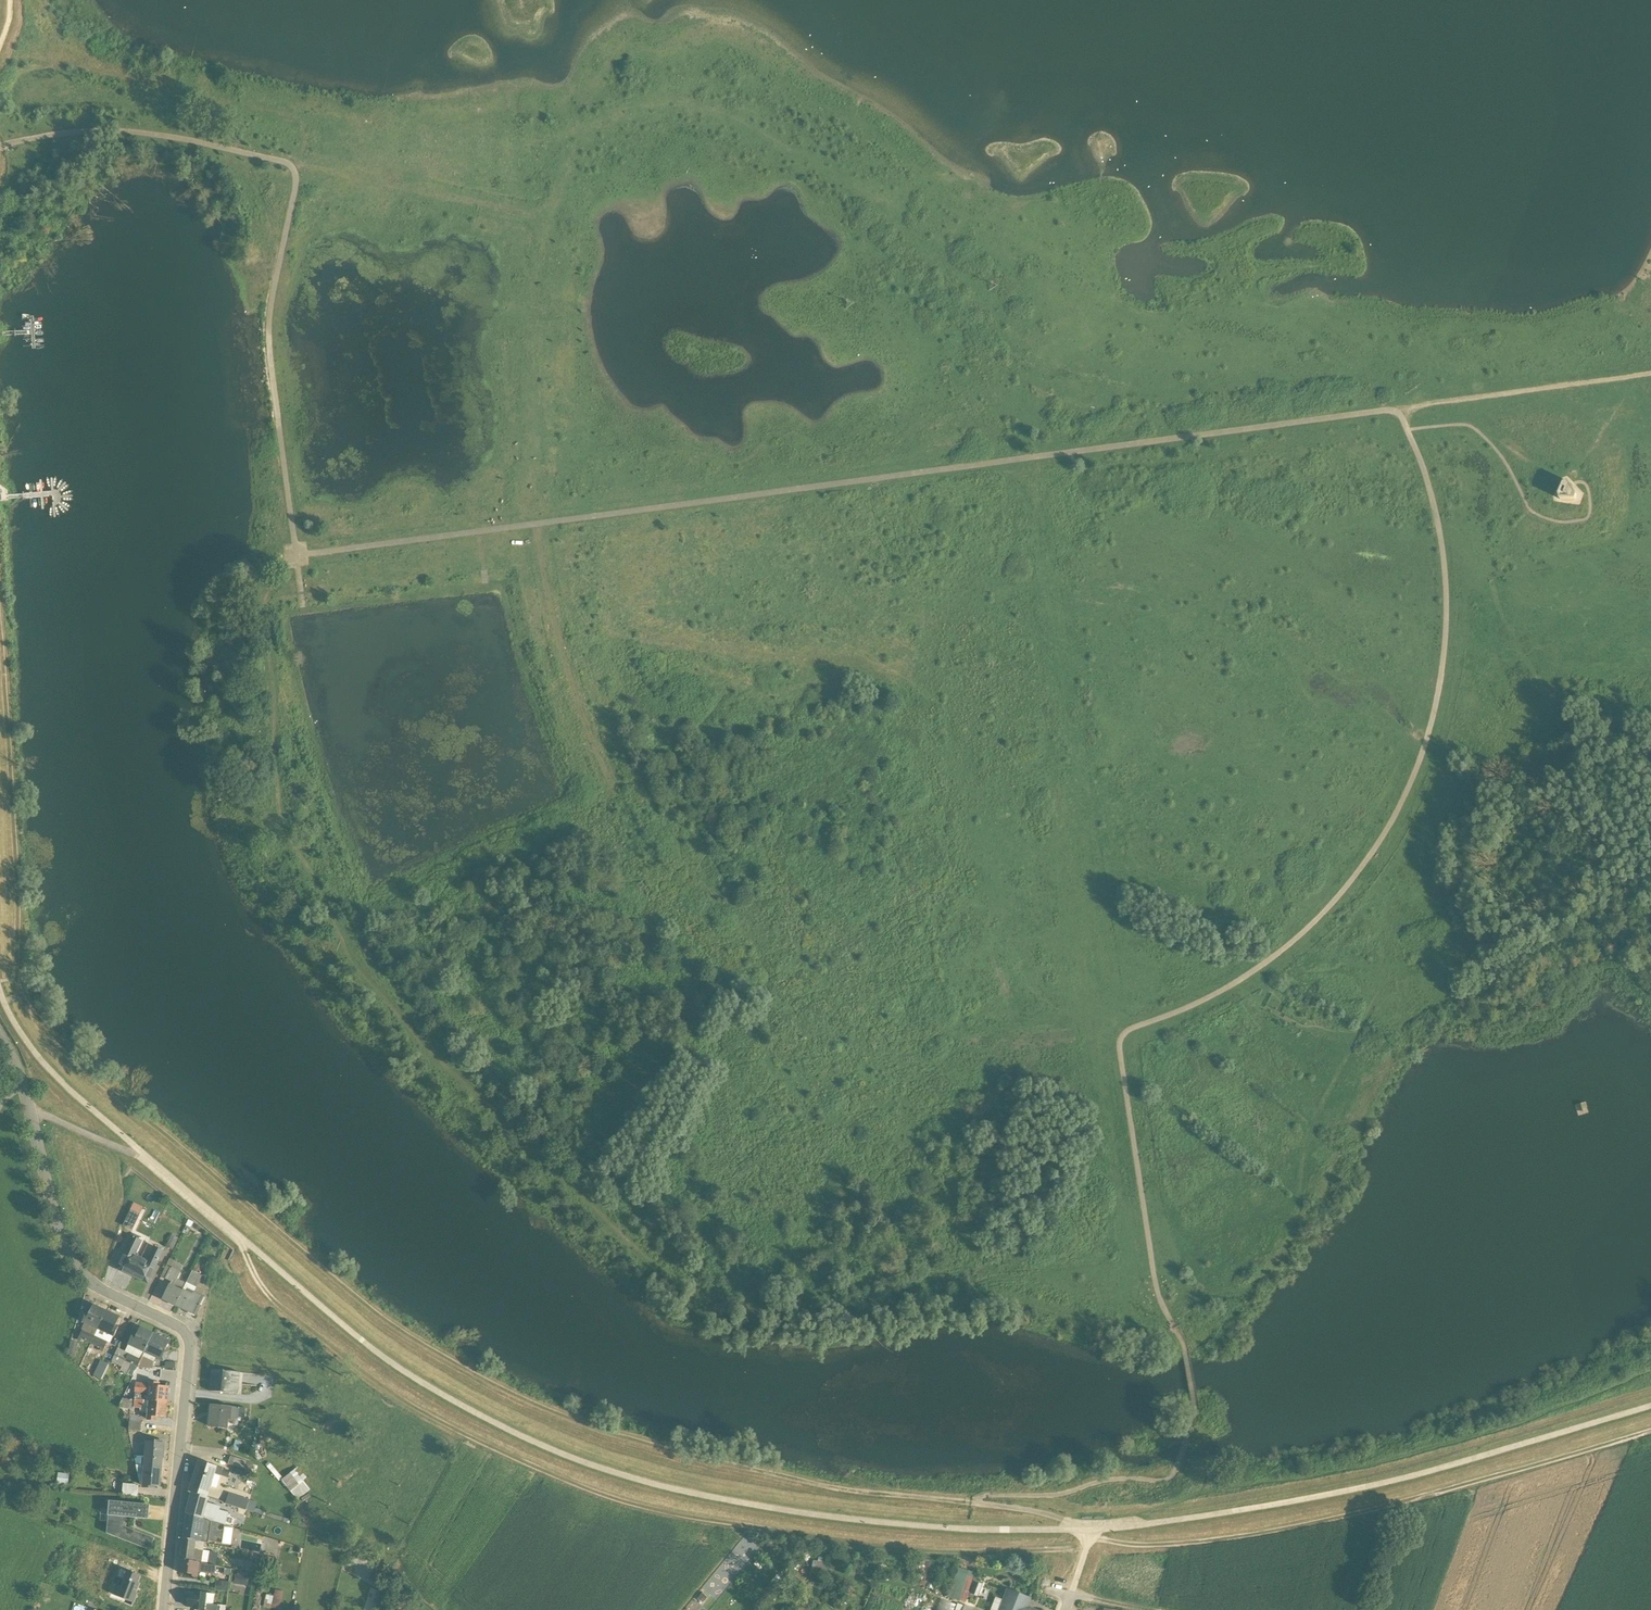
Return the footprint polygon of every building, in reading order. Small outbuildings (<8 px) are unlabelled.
[(1569,483),(1564,485),(1559,495),(1560,501),(1576,500),(1577,496),(1572,487),(1569,483)] [(1579,1110),(1569,1111),(1569,1121),(1580,1121),(1579,1110)] [(149,1219),(137,1213),(129,1229),(132,1231),(135,1231),(136,1232),(136,1231),(136,1232),(135,1232),(141,1235),(149,1219)] [(143,1239),(134,1235),(119,1267),(126,1270),(125,1272),(132,1276),(141,1258),(135,1255),(143,1239)] [(178,1239),(171,1236),(165,1248),(172,1251),(178,1239)] [(141,1258),(132,1276),(140,1280),(141,1278),(148,1281),(163,1251),(154,1247),(147,1261),(141,1258)] [(177,1280),(183,1266),(169,1259),(161,1277),(170,1282),(162,1300),(175,1306),(186,1284),(177,1280)] [(199,1275),(203,1267),(196,1264),(192,1272),(191,1272),(175,1306),(196,1316),(204,1297),(194,1292),(202,1276),(199,1275)] [(207,1267),(203,1285),(211,1287),(215,1268),(207,1267)] [(82,1331),(77,1341),(80,1343),(82,1341),(90,1345),(107,1312),(93,1306),(90,1313),(87,1312),(82,1323),(84,1324),(81,1330),(82,1331)] [(116,1326),(119,1318),(107,1312),(90,1345),(100,1349),(99,1351),(102,1353),(107,1343),(110,1344),(118,1327),(116,1326)] [(137,1368),(154,1334),(140,1327),(138,1332),(135,1330),(124,1352),(117,1348),(117,1349),(111,1362),(121,1368),(120,1371),(133,1377),(135,1372),(137,1368)] [(166,1351),(170,1341),(154,1334),(137,1368),(152,1369),(152,1370),(154,1362),(156,1359),(160,1361),(161,1361),(164,1362),(168,1353),(168,1352),(166,1351)] [(78,1344),(71,1342),(67,1355),(78,1358),(81,1348),(77,1347),(78,1344)] [(109,1365),(100,1361),(93,1375),(102,1379),(109,1365)] [(151,1372),(152,1369),(137,1368),(135,1372),(134,1381),(146,1382),(147,1372),(151,1372)] [(240,1373),(212,1370),(209,1391),(238,1394),(240,1373)] [(168,1403),(169,1387),(160,1386),(160,1384),(148,1382),(148,1384),(136,1383),(136,1382),(130,1382),(122,1399),(168,1403)] [(157,1418),(166,1419),(168,1403),(122,1399),(118,1406),(120,1409),(133,1411),(133,1409),(139,1409),(139,1414),(146,1415),(146,1421),(157,1422),(157,1418)] [(209,1405),(207,1428),(228,1429),(228,1420),(231,1421),(231,1420),(237,1420),(238,1418),(245,1419),(246,1409),(209,1405)] [(128,1431),(141,1432),(142,1423),(129,1422),(128,1431)] [(133,1456),(134,1466),(162,1468),(163,1459),(164,1459),(165,1442),(146,1440),(144,1456),(133,1456)] [(231,1457),(229,1465),(236,1467),(234,1474),(248,1479),(250,1472),(255,1473),(257,1467),(253,1465),(254,1464),(231,1457)] [(222,1469),(223,1468),(217,1466),(216,1467),(198,1461),(191,1483),(209,1489),(214,1474),(228,1478),(230,1472),(222,1469)] [(156,1488),(161,1488),(162,1468),(134,1466),(139,1486),(141,1486),(141,1489),(155,1490),(156,1488)] [(296,1499),(311,1490),(298,1468),(283,1476),(296,1499)] [(68,1482),(69,1473),(58,1472),(58,1482),(68,1482)] [(123,1496),(137,1497),(138,1485),(123,1484),(122,1493),(123,1493),(123,1496)] [(190,1502),(219,1510),(220,1507),(207,1503),(208,1498),(188,1492),(188,1493),(192,1494),(190,1502)] [(229,1494),(225,1504),(263,1516),(263,1515),(289,1524),(290,1521),(253,1509),(255,1502),(229,1494)] [(128,1503),(109,1501),(106,1534),(149,1551),(154,1539),(126,1527),(126,1518),(148,1520),(150,1505),(128,1503)] [(190,1502),(186,1514),(225,1525),(228,1513),(190,1502)] [(208,1541),(222,1544),(225,1525),(186,1514),(183,1534),(194,1536),(193,1540),(208,1544),(208,1541)] [(205,1543),(183,1538),(180,1560),(207,1565),(209,1552),(204,1551),(205,1543)] [(180,1560),(179,1572),(187,1574),(186,1577),(198,1578),(199,1573),(214,1575),(215,1566),(180,1560)] [(974,1573),(954,1567),(946,1597),(966,1603),(974,1573)] [(115,1596),(134,1603),(137,1594),(136,1593),(140,1583),(138,1583),(141,1576),(120,1568),(117,1578),(123,1580),(120,1587),(119,1586),(115,1596)] [(249,1577),(247,1577),(248,1574),(237,1572),(237,1575),(235,1575),(233,1583),(247,1586),(249,1577)] [(228,1582),(216,1580),(214,1591),(227,1592),(228,1582)] [(979,1594),(981,1584),(972,1582),(970,1592),(979,1594)] [(274,1595),(267,1594),(264,1606),(279,1609),(280,1609),(284,1591),(275,1589),(274,1595)] [(1026,1608),(1029,1599),(1006,1590),(1005,1590),(1002,1600),(994,1597),(990,1609),(1031,1609),(1026,1608)] [(188,1593),(186,1608),(193,1608),(193,1609),(225,1609),(225,1606),(217,1605),(213,1605),(214,1594),(195,1592),(195,1594),(188,1593)] [(936,1609),(950,1609),(952,1602),(940,1598),(936,1609)]
